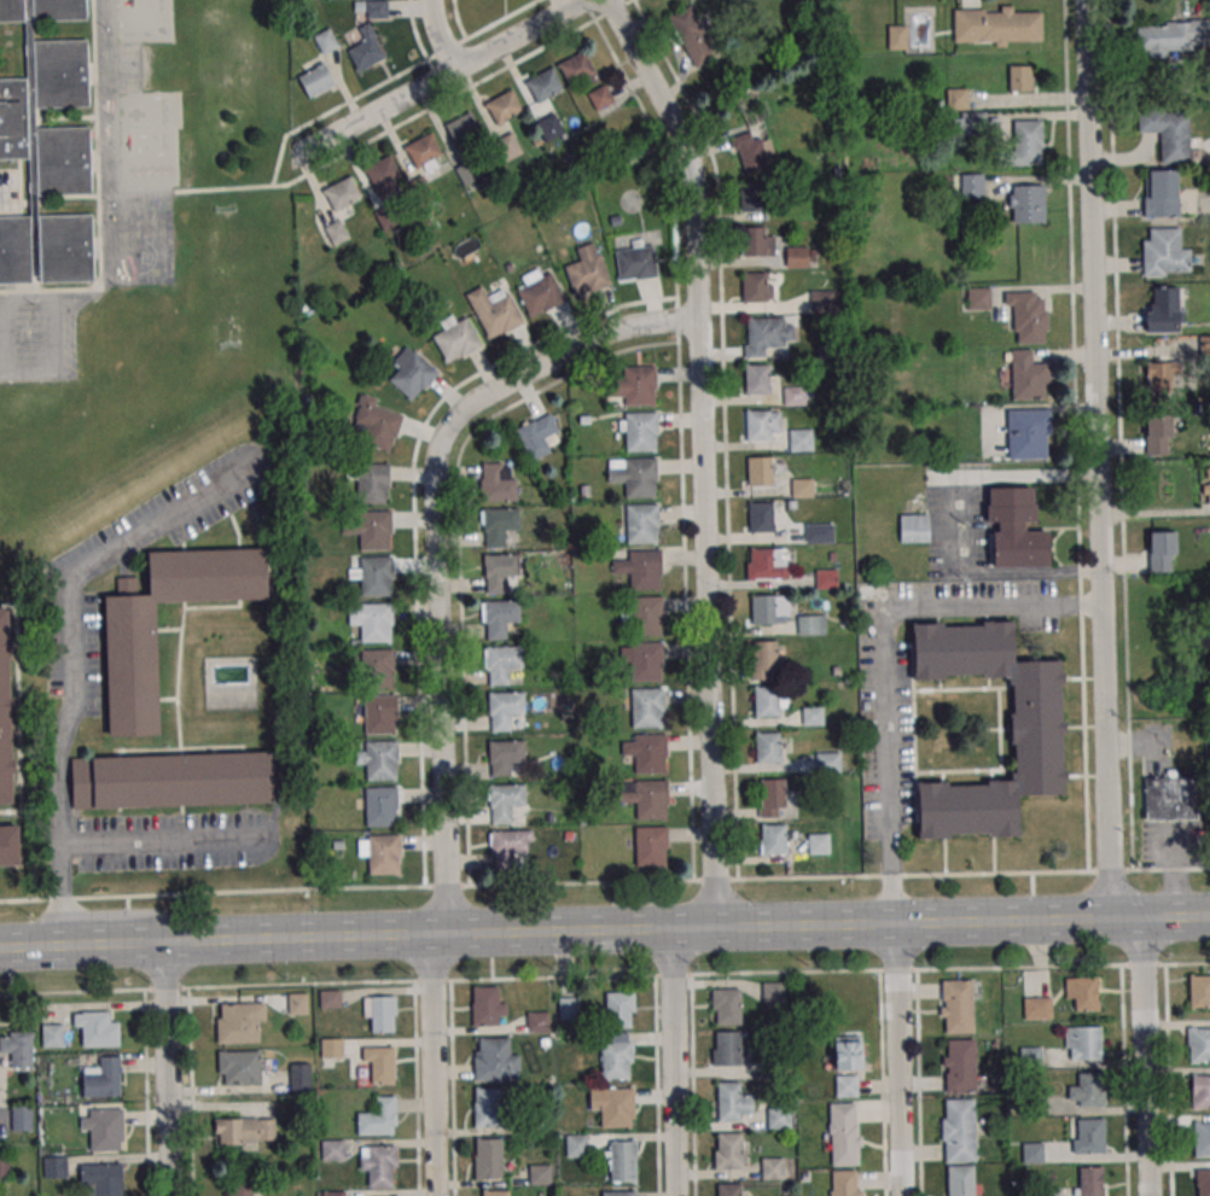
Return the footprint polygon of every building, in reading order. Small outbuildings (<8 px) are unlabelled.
[(93,280),(0,282),(0,216),(30,216),(27,158),(0,159),(0,78),(25,77),(24,21),(0,22),(0,0),(87,0),(88,21),(35,21),(36,41),(87,40),(88,107),(37,107),(37,128),(88,127),(89,193),(40,194),(40,215),(91,214),(93,280)] [(389,15),(387,0),(379,0),(365,2),(367,19),(389,15)] [(668,17),(694,68),(717,56),(690,5),(668,17)] [(1041,10),(1014,11),(1014,7),(952,7),(953,43),(1042,43),(1041,10)] [(1136,50),(1149,50),(1149,57),(1167,57),(1167,49),(1209,49),(1209,21),(1136,21),(1136,50)] [(888,50),(906,50),(906,25),(888,25),(888,50)] [(322,55),(339,47),(330,28),(313,36),(322,55)] [(372,36),(384,57),(359,70),(348,49),(372,36)] [(582,51),(593,71),(569,84),(557,64),(582,51)] [(322,63),(335,83),(309,97),(297,76),(322,63)] [(1008,90),(1031,90),(1031,65),(1008,65),(1008,90)] [(551,68),(562,88),(537,101),(525,81),(551,68)] [(967,109),(967,88),(946,88),(946,109),(967,109)] [(510,89),(522,110),(496,123),(485,103),(510,89)] [(470,111),(482,132),(456,146),(444,126),(470,111)] [(546,143),(565,132),(553,111),(534,121),(546,143)] [(1189,111),(1139,111),(1138,133),(1160,133),(1160,163),(1188,163),(1189,111)] [(980,115),(953,115),(953,132),(980,132),(980,115)] [(1042,120),(1012,120),(1011,166),(1041,166),(1042,120)] [(758,130),(732,136),(741,174),(767,168),(758,130)] [(430,133),(442,153),(417,167),(406,146),(430,133)] [(498,139),(504,160),(521,155),(515,134),(498,139)] [(388,154),(400,175),(374,188),(363,168),(388,154)] [(1144,216),(1179,216),(1179,170),(1144,170),(1144,216)] [(982,197),(982,174),(955,174),(955,197),(982,197)] [(348,177),(360,198),(335,211),(324,191),(348,177)] [(740,183),(740,211),(766,211),(766,183),(740,183)] [(1044,223),(1044,185),(1009,185),(1009,223),(1044,223)] [(741,227),(764,227),(766,256),(741,256),(741,227)] [(1190,248),(1180,248),(1179,227),(1142,228),(1143,276),(1190,276),(1190,248)] [(653,241),(614,247),(618,282),(658,277),(653,241)] [(574,296),(610,285),(598,242),(573,249),(577,262),(565,266),(574,296)] [(808,267),(808,246),(784,246),(784,267),(808,267)] [(525,284),(516,288),(529,318),(566,302),(552,269),(542,274),(539,269),(521,276),(525,284)] [(741,273),(766,273),(766,302),(743,302),(741,273)] [(525,323),(508,287),(489,296),(484,285),(466,294),(489,341),(525,323)] [(1148,333),(1179,333),(1179,287),(1148,287),(1148,333)] [(967,309),(990,309),(990,288),(967,288),(967,309)] [(835,291),(811,291),(811,311),(835,311),(835,291)] [(1014,343),(1046,343),(1046,299),(1035,299),(1035,292),(1004,292),(1004,306),(1014,306),(1014,343)] [(466,317),(456,323),(452,316),(439,322),(444,330),(432,337),(447,364),(482,345),(466,317)] [(744,358),(768,359),(768,345),(799,345),(799,317),(745,316),(744,358)] [(1201,335),(1201,361),(1209,361),(1209,335),(1201,335)] [(387,380),(413,402),(439,370),(408,344),(391,365),(396,369),(387,380)] [(1047,363),(1032,363),(1032,349),(1011,349),(1011,398),(1047,398),(1047,363)] [(1146,388),(1182,388),(1182,362),(1146,362),(1146,388)] [(745,364),(769,364),(769,393),(746,393),(745,364)] [(623,367),(656,366),(656,389),(653,389),(655,404),(624,406),(624,396),(607,396),(606,377),(623,377),(623,367)] [(783,405),(806,405),(806,386),(783,386),(783,405)] [(402,414),(378,406),(380,399),(361,394),(348,438),(391,451),(402,414)] [(1007,409),(1007,460),(1049,460),(1049,409),(1007,409)] [(746,410),(769,410),(769,439),(746,439),(746,410)] [(624,413),(656,412),(657,434),(655,434),(656,450),(626,451),(624,413)] [(560,445),(555,435),(559,433),(550,413),(515,428),(530,459),(560,445)] [(1145,454),(1171,454),(1171,414),(1145,414),(1145,454)] [(813,451),(812,428),(787,429),(787,451),(813,451)] [(747,457),(770,456),(772,485),(747,486),(747,457)] [(624,459),(656,457),(657,480),(655,480),(655,496),(626,497),(624,459)] [(388,503),(388,463),(358,463),(358,503),(388,503)] [(517,501),(517,463),(481,463),(481,501),(517,501)] [(812,478),(791,478),(791,497),(812,497),(812,478)] [(1035,488),(987,487),(986,522),(997,523),(997,533),(991,533),(990,567),(1048,568),(1049,528),(1034,528),(1035,488)] [(749,503),(773,502),(773,531),(750,532),(749,503)] [(626,504),(657,504),(658,526),(656,527),(657,543),(627,544),(626,504)] [(507,547),(507,532),(519,532),(519,509),(482,509),(482,547),(507,547)] [(391,511),(342,511),(342,535),(359,535),(359,550),(391,550),(391,511)] [(900,542),(928,542),(928,514),(900,514),(900,542)] [(805,542),(833,542),(833,523),(805,523),(805,542)] [(1174,572),(1174,531),(1147,531),(1147,572),(1174,572)] [(749,549),(773,548),(773,578),(750,578),(749,549)] [(628,550),(661,549),(661,572),(658,572),(659,589),(629,589),(628,550)] [(108,736),(158,735),(156,602),(267,600),(266,550),(148,551),(149,594),(138,594),(138,577),(117,578),(117,596),(106,596),(108,736)] [(519,593),(519,554),(484,554),(484,593),(519,593)] [(350,579),(361,579),(361,596),(394,596),(394,556),(360,556),(360,569),(350,569),(350,579)] [(837,570),(815,570),(815,589),(837,589),(837,570)] [(751,595),(775,595),(775,624),(751,624),(751,595)] [(630,597),(662,596),(663,619),(661,619),(661,635),(632,636),(630,597)] [(483,639),(507,639),(507,625),(519,625),(519,600),(483,600),(483,639)] [(348,616),(361,616),(361,642),(392,642),(392,603),(348,603),(348,616)] [(10,606),(0,606),(0,804),(13,804),(10,606)] [(826,634),(826,614),(796,614),(796,634),(826,634)] [(1011,677),(1012,782),(917,783),(918,837),(1018,836),(1018,795),(1063,795),(1061,661),(1013,661),(1013,623),(912,623),(913,678),(1011,677)] [(752,641),(776,641),(776,670),(754,671),(752,641)] [(629,643),(662,642),(663,665),(661,665),(661,681),(630,682),(629,643)] [(485,685),(521,685),(521,646),(485,646),(485,685)] [(394,649),(362,649),(362,687),(394,687),(394,649)] [(754,687),(778,687),(778,716),(755,716),(754,687)] [(630,689),(663,688),(663,711),(662,711),(662,727),(632,728),(630,689)] [(489,692),(489,731),(523,731),(523,692),(489,692)] [(365,734),(397,734),(397,694),(365,694),(365,734)] [(803,724),(822,724),(822,708),(803,708),(803,724)] [(755,733),(779,733),(779,762),(756,763),(755,733)] [(634,735),(667,734),(667,757),(664,757),(665,774),(635,774),(634,735)] [(524,740),(489,740),(489,775),(524,775),(524,740)] [(357,752),(357,766),(367,766),(367,780),(399,780),(399,741),(365,741),(365,752),(357,752)] [(272,752),(71,756),(72,808),(274,804),(272,752)] [(840,772),(840,752),(815,752),(815,772),(840,772)] [(1145,820),(1197,820),(1197,775),(1145,775),(1145,820)] [(795,790),(785,790),(785,778),(760,778),(760,816),(795,816),(795,790)] [(635,782),(667,781),(668,804),(665,804),(665,819),(636,821),(635,782)] [(526,784),(489,784),(489,823),(512,823),(512,808),(526,808),(526,784)] [(398,826),(398,787),(366,787),(366,826),(398,826)] [(760,855),(786,855),(786,824),(760,824),(760,855)] [(19,869),(19,826),(0,826),(0,868),(19,869)] [(634,827),(667,827),(667,848),(664,850),(665,865),(635,867),(634,827)] [(490,831),(491,869),(515,868),(515,852),(533,851),(532,830),(490,831)] [(808,854),(829,854),(829,833),(808,833),(808,854)] [(400,834),(359,834),(359,859),(370,859),(370,874),(400,874),(400,834)] [(1188,976),(1209,975),(1209,1007),(1189,1007),(1188,976)] [(1097,977),(1066,977),(1066,1000),(1074,1000),(1074,1010),(1097,1010),(1097,977)] [(972,1033),(972,981),(941,981),(941,1033),(972,1033)] [(784,982),(762,982),(762,1002),(784,1002),(784,982)] [(473,1025),(507,1025),(507,999),(499,999),(499,986),(473,986),(473,1025)] [(712,1025),(740,1025),(740,988),(712,988),(712,1025)] [(606,991),(606,1027),(634,1027),(634,991),(606,991)] [(338,1006),(338,992),(321,992),(321,1006),(338,1006)] [(308,994),(289,994),(289,1014),(308,1014),(308,994)] [(396,996),(364,996),(364,1019),(370,1019),(370,1031),(396,1031),(396,996)] [(1051,996),(1023,996),(1023,1019),(1051,1019),(1051,996)] [(559,1019),(579,1019),(579,997),(559,997),(559,1019)] [(265,1003),(217,1003),(217,1043),(265,1043),(265,1003)] [(120,1046),(119,1021),(109,1021),(109,1012),(73,1012),(74,1026),(82,1026),(82,1046),(120,1046)] [(551,1032),(551,1012),(528,1012),(528,1032),(551,1032)] [(42,1047),(63,1047),(63,1025),(42,1025),(42,1047)] [(1065,1027),(1065,1059),(1101,1059),(1101,1027),(1065,1027)] [(1189,1029),(1209,1029),(1209,1060),(1191,1061),(1189,1029)] [(713,1031),(713,1067),(755,1067),(755,1049),(743,1049),(743,1031),(713,1031)] [(11,1053),(11,1067),(33,1067),(33,1032),(0,1032),(0,1053),(11,1053)] [(631,1079),(631,1034),(601,1034),(601,1079),(631,1079)] [(835,1036),(835,1070),(862,1070),(862,1036),(835,1036)] [(343,1038),(321,1038),(321,1057),(344,1057),(343,1038)] [(519,1081),(519,1053),(510,1053),(510,1038),(475,1038),(475,1081),(519,1081)] [(975,1039),(944,1039),(944,1092),(975,1092),(975,1039)] [(1019,1048),(1041,1046),(1041,1068),(1020,1068),(1019,1048)] [(363,1062),(371,1062),(371,1083),(396,1083),(396,1048),(363,1048),(363,1062)] [(219,1084),(261,1084),(261,1051),(219,1051),(219,1084)] [(120,1096),(120,1056),(97,1056),(97,1068),(83,1068),(83,1096),(120,1096)] [(311,1063),(290,1063),(290,1089),(311,1089),(311,1063)] [(1104,1073),(1080,1073),(1080,1086),(1068,1086),(1068,1106),(1104,1106),(1104,1073)] [(836,1075),(856,1075),(857,1097),(836,1097),(836,1075)] [(1192,1078),(1209,1077),(1209,1108),(1193,1108),(1192,1078)] [(717,1121),(754,1121),(754,1095),(741,1095),(741,1081),(717,1081),(717,1121)] [(635,1127),(635,1087),(589,1087),(589,1113),(602,1113),(602,1127),(635,1127)] [(475,1127),(500,1127),(500,1088),(475,1088),(475,1127)] [(396,1135),(396,1096),(371,1096),(371,1110),(358,1110),(358,1135),(396,1135)] [(944,1099),(973,1098),(975,1161),(946,1161),(944,1099)] [(830,1103),(855,1102),(857,1163),(832,1165),(830,1103)] [(767,1107),(790,1105),(790,1128),(767,1128),(767,1107)] [(32,1106),(11,1106),(11,1131),(32,1131),(32,1106)] [(123,1151),(123,1109),(82,1109),(82,1132),(90,1132),(90,1151),(123,1151)] [(275,1117),(215,1117),(215,1144),(275,1144),(275,1117)] [(1063,1142),(1063,1154),(1104,1154),(1104,1119),(1072,1119),(1072,1142),(1063,1142)] [(1193,1124),(1209,1123),(1209,1154),(1194,1155),(1193,1124)] [(717,1132),(743,1131),(744,1169),(719,1171),(717,1132)] [(588,1135),(566,1135),(566,1157),(588,1157),(588,1135)] [(476,1139),(501,1138),(502,1177),(477,1177),(476,1139)] [(322,1140),(322,1161),(345,1161),(345,1140),(322,1140)] [(610,1142),(636,1140),(638,1179),(611,1179),(610,1142)] [(1022,1143),(1042,1142),(1043,1163),(1022,1165),(1022,1143)] [(368,1148),(368,1186),(392,1186),(392,1168),(396,1168),(396,1147),(368,1148)] [(45,1177),(66,1177),(66,1157),(45,1157),(45,1177)] [(761,1157),(784,1157),(784,1179),(762,1179),(761,1157)] [(81,1164),(81,1186),(94,1186),(94,1195),(123,1195),(123,1164),(81,1164)] [(551,1184),(551,1164),(530,1164),(530,1184),(551,1184)] [(972,1165),(973,1195),(948,1195),(947,1166),(972,1165)] [(1102,1167),(1078,1167),(1078,1195),(1102,1195),(1102,1167)] [(855,1169),(856,1195),(831,1195),(830,1171),(855,1169)] [(1197,1169),(1209,1169),(1209,1195),(1198,1195),(1197,1169)] [(254,1180),(229,1180),(229,1195),(254,1195),(254,1180)] [(743,1184),(743,1195),(718,1195),(717,1184),(743,1184)] [(1055,1188),(1056,1195),(1035,1195),(1035,1189),(1055,1188)]
